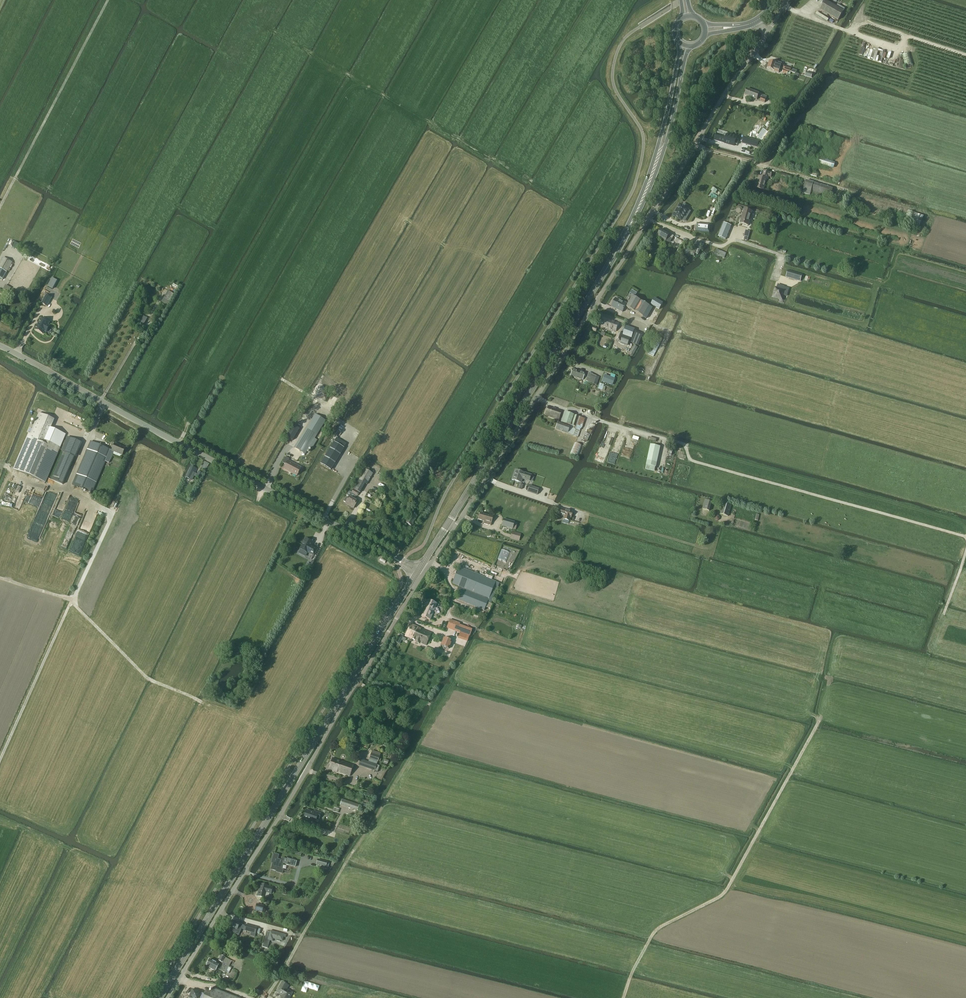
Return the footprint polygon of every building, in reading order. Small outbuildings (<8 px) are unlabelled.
[(820,9),(838,20),(843,11),(836,7),(825,1),(820,9)] [(815,15),(827,22),(828,19),(826,17),(827,15),(818,10),(815,15)] [(867,57),(877,61),(879,56),(876,56),(878,51),(870,48),(867,57)] [(913,64),(910,53),(903,54),(906,66),(913,64)] [(762,63),(765,59),(757,54),(755,57),(762,63)] [(769,61),(768,65),(779,68),(780,69),(781,69),(783,70),(784,66),(781,65),(782,63),(777,62),(777,64),(769,61)] [(747,89),(745,95),(757,100),(758,96),(761,97),(760,101),(765,103),(767,96),(747,89)] [(755,116),(739,112),(738,118),(753,122),(755,116)] [(734,145),(736,138),(727,135),(726,136),(717,134),(715,140),(724,143),(725,143),(734,145)] [(744,137),(742,143),(757,148),(759,141),(744,137)] [(819,157),(817,163),(833,168),(835,163),(833,162),(833,161),(819,157)] [(759,177),(756,188),(763,191),(767,179),(767,180),(768,176),(771,177),(772,174),(769,173),(764,171),(762,178),(759,177)] [(833,188),(814,183),(806,181),(802,194),(810,196),(810,194),(830,199),(833,188)] [(688,210),(686,208),(687,206),(683,204),(682,206),(680,205),(673,215),(682,220),(688,210)] [(748,225),(752,212),(744,209),(740,223),(748,225)] [(904,223),(919,228),(923,216),(908,210),(904,223)] [(697,223),(696,231),(709,233),(710,225),(697,223)] [(726,240),(731,226),(724,223),(718,237),(726,240)] [(673,236),(661,229),(657,236),(668,242),(670,239),(671,239),(673,236)] [(692,246),(688,245),(684,254),(688,256),(692,246)] [(725,258),(726,253),(717,249),(715,254),(725,258)] [(12,262),(3,257),(0,263),(0,278),(3,280),(12,262)] [(777,288),(775,288),(773,298),(782,300),(784,295),(786,296),(788,289),(784,288),(784,287),(778,285),(777,288)] [(167,306),(173,294),(168,291),(161,302),(167,306)] [(46,295),(41,304),(47,306),(51,298),(46,295)] [(633,296),(626,307),(646,319),(653,308),(633,296)] [(622,312),(627,303),(616,298),(611,307),(622,312)] [(659,309),(663,303),(655,298),(651,304),(659,309)] [(616,331),(619,323),(603,317),(599,325),(616,331)] [(41,318),(35,330),(43,334),(44,331),(46,332),(49,326),(48,325),(49,322),(41,318)] [(624,331),(623,335),(632,338),(633,333),(635,330),(626,326),(624,331)] [(635,331),(631,342),(638,346),(643,335),(635,331)] [(622,335),(623,334),(619,332),(616,340),(620,342),(621,340),(622,340),(620,344),(627,346),(629,343),(631,338),(622,335)] [(657,336),(648,354),(653,356),(663,339),(657,336)] [(633,356),(638,347),(634,345),(629,354),(633,356)] [(583,380),(585,372),(573,368),(570,376),(583,380)] [(588,373),(586,381),(594,384),(596,376),(588,373)] [(605,375),(602,382),(612,386),(615,379),(614,378),(615,375),(611,374),(610,377),(605,375)] [(559,420),(562,411),(548,406),(545,415),(559,420)] [(14,468),(13,470),(45,483),(60,446),(65,434),(51,428),(49,427),(52,419),(39,413),(36,421),(32,429),(30,434),(29,433),(15,466),(14,468)] [(582,428),(584,419),(566,413),(563,424),(558,422),(555,429),(578,437),(581,428),(582,428)] [(305,454),(325,421),(315,415),(295,448),(305,454)] [(292,441),(299,429),(293,425),(286,437),(292,441)] [(52,480),(62,484),(80,443),(67,437),(61,451),(64,452),(52,480)] [(110,450),(91,442),(72,485),(91,493),(105,461),(109,463),(114,452),(122,455),(125,448),(115,444),(112,451),(110,450)] [(321,464),(331,470),(344,449),(334,442),(321,464)] [(582,445),(575,442),(570,453),(578,456),(582,445)] [(660,447),(650,445),(645,469),(655,471),(656,467),(660,447)] [(595,460),(603,463),(608,448),(605,447),(605,449),(604,453),(601,452),(600,455),(599,455),(600,452),(598,451),(595,460)] [(297,476),(301,468),(288,461),(289,459),(285,457),(282,463),(286,465),(284,469),(297,476)] [(188,473),(186,478),(190,480),(192,475),(194,476),(197,471),(190,468),(188,473)] [(366,485),(373,474),(365,469),(359,480),(366,485)] [(515,470),(512,480),(521,483),(522,479),(529,481),(531,475),(515,470)] [(346,497),(343,502),(346,503),(345,504),(353,508),(358,501),(354,498),(355,496),(356,496),(359,492),(359,493),(361,490),(355,486),(353,489),(351,493),(349,492),(347,495),(347,496),(349,497),(348,498),(346,497)] [(529,486),(527,491),(537,495),(539,489),(529,486)] [(39,495),(36,501),(32,499),(30,503),(38,506),(43,496),(39,495)] [(421,509),(424,504),(414,498),(412,503),(415,504),(414,505),(421,509)] [(705,500),(702,509),(709,511),(712,502),(705,500)] [(79,501),(68,531),(75,534),(86,503),(79,501)] [(724,503),(720,514),(728,516),(731,506),(724,503)] [(561,509),(560,514),(566,516),(565,520),(569,521),(570,517),(571,517),(573,512),(561,509)] [(411,526),(417,516),(412,513),(408,518),(405,516),(404,518),(407,520),(405,523),(411,526)] [(493,516),(480,513),(478,520),(487,522),(486,524),(491,526),(493,516)] [(517,523),(515,522),(503,519),(501,526),(516,530),(517,523)] [(521,534),(512,531),(510,539),(519,541),(521,534)] [(300,549),(298,553),(305,557),(307,553),(308,552),(314,555),(317,549),(311,546),(313,542),(306,539),(300,549)] [(495,565),(503,568),(507,558),(499,555),(495,565)] [(457,592),(459,593),(456,599),(484,611),(486,607),(487,603),(488,600),(496,582),(459,567),(452,584),(459,587),(457,592)] [(496,582),(488,600),(492,601),(499,583),(496,582)] [(430,620),(432,614),(437,604),(429,600),(428,601),(427,600),(425,605),(426,606),(421,616),(430,620)] [(460,624),(450,620),(447,628),(457,632),(460,624)] [(410,638),(408,641),(411,642),(412,639),(415,641),(415,642),(419,644),(419,642),(426,645),(431,633),(418,628),(411,625),(405,636),(410,638)] [(449,649),(452,641),(444,638),(441,646),(449,649)] [(379,757),(371,754),(369,760),(378,763),(379,757)] [(350,776),(353,765),(332,758),(329,769),(350,776)] [(361,760),(359,765),(375,771),(377,765),(361,760)] [(357,810),(359,805),(342,799),(340,805),(357,810)] [(313,813),(307,810),(304,818),(310,820),(309,821),(315,823),(317,818),(319,819),(321,814),(314,811),(313,813)] [(273,862),(271,870),(277,871),(276,872),(282,874),(283,870),(281,869),(283,863),(286,864),(289,865),(292,866),(295,867),(297,862),(294,861),(287,859),(287,860),(282,858),(282,861),(277,859),(279,855),(274,854),(272,862),(273,862)] [(329,863),(318,860),(317,865),(328,868),(329,863)] [(271,894),(273,888),(268,887),(268,886),(261,884),(260,889),(259,888),(257,896),(265,898),(265,897),(267,897),(269,896),(269,894),(271,894)] [(232,920),(230,927),(234,929),(233,931),(233,933),(239,935),(243,925),(240,924),(232,920)] [(245,924),(244,931),(256,934),(257,927),(245,924)] [(265,937),(263,944),(267,945),(268,940),(273,941),(273,939),(277,940),(277,941),(280,941),(280,940),(282,941),(283,937),(286,937),(286,935),(283,934),(270,931),(270,932),(267,931),(265,937)] [(229,966),(232,961),(221,955),(218,961),(222,962),(221,964),(221,963),(220,965),(210,959),(206,967),(215,972),(217,969),(226,973),(229,966)] [(318,991),(320,986),(304,981),(301,991),(306,993),(308,988),(318,991)] [(292,993),(286,989),(288,986),(282,982),(276,992),(282,996),(281,997),(289,997),(292,993)] [(213,988),(210,996),(204,994),(203,997),(238,997),(213,988)] [(201,997),(199,996),(201,993),(192,989),(189,997),(190,997),(201,997)]
